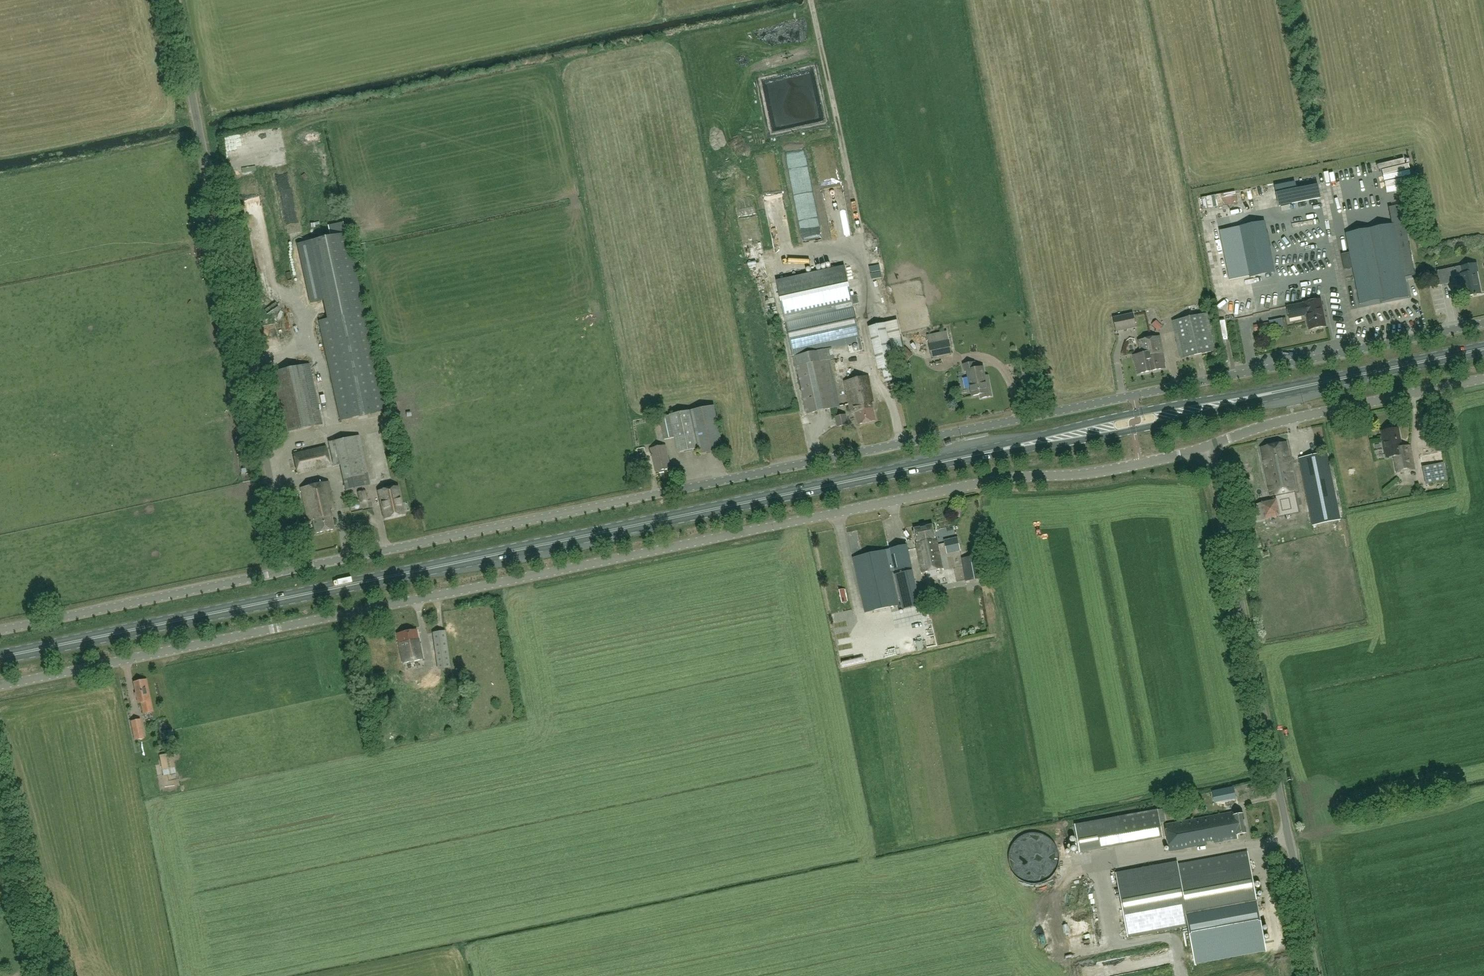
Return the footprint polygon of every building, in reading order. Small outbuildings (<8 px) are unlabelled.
[(268,132),(227,139),(230,160),(240,158),(237,140),(242,140),(245,157),(267,153),(265,141),(269,140),(268,132)] [(1275,186),(1279,206),(1320,198),(1318,186),(1297,190),(1295,182),(1275,186)] [(268,219),(251,224),(253,230),(270,225),(268,219)] [(1264,222),(1241,227),(1251,276),(1274,271),(1264,222)] [(1290,223),(1285,225),(1289,237),(1294,235),(1290,223)] [(1381,303),(1408,297),(1401,259),(1412,257),(1408,239),(1398,241),(1394,223),(1346,233),(1350,253),(1343,254),(1345,268),(1353,266),(1360,304),(1381,300),(1381,303)] [(1227,233),(1228,244),(1242,242),(1241,231),(1227,233)] [(330,318),(321,321),(342,419),(384,410),(346,233),(304,242),(316,301),(326,299),(330,318)] [(1207,236),(1209,247),(1218,246),(1216,234),(1207,236)] [(1477,263),(1437,271),(1440,285),(1455,282),(1454,276),(1459,275),(1464,296),(1481,293),(1477,272),(1478,271),(1477,263)] [(777,281),(796,367),(797,366),(807,413),(836,407),(825,360),(833,358),(831,348),(861,342),(844,266),(777,281)] [(1220,307),(1232,305),(1230,291),(1218,293),(1220,307)] [(1287,307),(1289,317),(1306,314),(1309,329),(1326,326),(1321,298),(1304,302),(1304,304),(1287,307)] [(1137,327),(1134,313),(1114,317),(1117,331),(1137,327)] [(1173,321),(1181,358),(1215,351),(1207,313),(1173,321)] [(1222,316),(1225,329),(1232,327),(1228,315),(1222,316)] [(1269,322),(1254,325),(1255,331),(1270,328),(1269,322)] [(898,379),(888,339),(885,323),(869,326),(879,369),(882,368),(886,382),(898,379)] [(928,337),(932,357),(952,353),(947,333),(928,337)] [(1143,357),(1163,353),(1160,336),(1139,340),(1142,354),(1143,357)] [(1143,357),(1142,354),(1135,355),(1135,356),(1134,357),(1134,361),(1136,362),(1138,374),(1166,368),(1165,362),(1165,361),(1165,358),(1164,357),(1163,353),(1143,357)] [(844,360),(835,361),(836,373),(845,372),(844,360)] [(986,380),(983,366),(975,368),(974,362),(964,364),(965,371),(967,370),(972,395),(980,394),(981,398),(992,395),(989,379),(986,380)] [(309,364),(301,365),(272,372),(285,432),(322,424),(309,364)] [(868,376),(845,381),(852,413),(856,412),(859,424),(875,420),(871,402),(873,402),(868,376)] [(659,417),(664,439),(675,437),(678,452),(699,448),(700,454),(724,449),(714,405),(670,415),(659,417)] [(847,414),(840,416),(834,417),(836,427),(849,424),(847,414)] [(1387,457),(1393,456),(1396,472),(1415,469),(1410,445),(1401,446),(1398,428),(1382,431),(1385,450),(1387,457)] [(1429,455),(1428,433),(1415,434),(1416,455),(1429,455)] [(340,464),(340,466),(345,490),(370,485),(359,435),(329,442),(334,465),(340,464)] [(1286,442),(1261,447),(1272,495),(1296,490),(1286,442)] [(651,447),(656,471),(670,468),(665,445),(651,447)] [(326,446),(293,453),(298,474),(331,467),(326,446)] [(1326,452),(1300,458),(1313,524),(1340,519),(1326,452)] [(1423,466),(1427,484),(1446,480),(1443,463),(1423,466)] [(300,488),(303,500),(308,522),(312,521),(315,533),(334,529),(330,510),(334,509),(328,481),(300,488)] [(379,491),(383,508),(385,518),(403,514),(397,487),(379,491)] [(1253,505),(1257,521),(1265,519),(1261,503),(1253,505)] [(916,528),(916,530),(914,531),(915,534),(917,534),(918,541),(919,545),(917,545),(923,572),(943,568),(937,538),(936,538),(933,525),(916,528)] [(956,551),(960,550),(958,538),(945,540),(947,546),(955,545),(956,551)] [(907,545),(901,546),(853,557),(865,612),(899,605),(891,571),(912,566),(907,545)] [(980,555),(962,559),(966,580),(984,577),(980,555)] [(913,570),(895,574),(903,609),(921,605),(913,570)] [(417,629),(397,633),(403,663),(423,659),(417,629)] [(445,631),(435,632),(440,669),(450,668),(445,631)] [(143,680),(135,682),(139,703),(142,702),(144,713),(153,711),(146,679),(143,680)] [(140,720),(132,721),(135,739),(144,737),(140,720)] [(175,767),(172,752),(159,755),(164,775),(172,774),(171,768),(175,767)] [(1158,809),(1118,817),(1075,825),(1080,853),(1123,844),(1163,837),(1158,809)] [(1165,824),(1170,850),(1207,844),(1207,841),(1214,840),(1215,842),(1238,838),(1238,834),(1247,832),(1244,813),(1234,815),(1233,812),(1165,824)] [(1258,911),(1248,851),(1178,864),(1178,863),(1116,874),(1119,889),(1115,890),(1116,894),(1120,893),(1128,935),(1258,911)] [(1073,963),(1083,960),(1081,955),(1072,958),(1073,963)]
